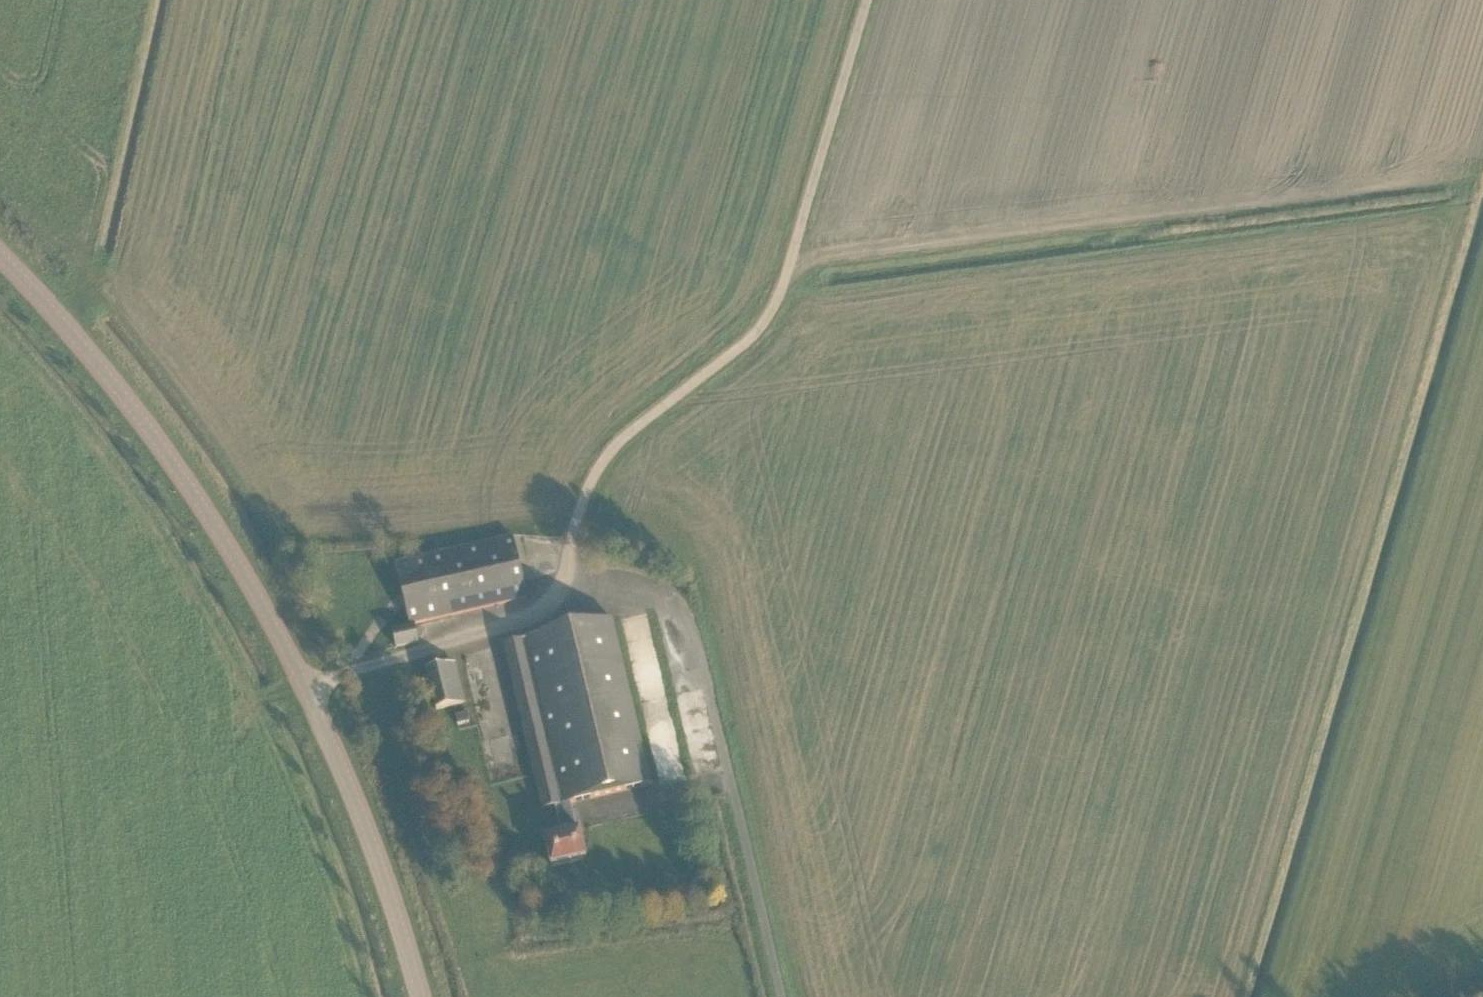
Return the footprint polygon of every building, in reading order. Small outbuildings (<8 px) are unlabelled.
[(528,598),(513,536),(395,563),(410,625),(528,598)] [(651,784),(612,619),(503,644),(542,810),(555,807),(561,834),(544,838),(551,867),(586,859),(579,830),(577,831),(571,803),(651,784)] [(419,643),(415,625),(392,630),(396,647),(419,643)] [(465,703),(455,664),(427,670),(437,710),(465,703)] [(468,722),(466,712),(453,715),(456,725),(468,722)]
